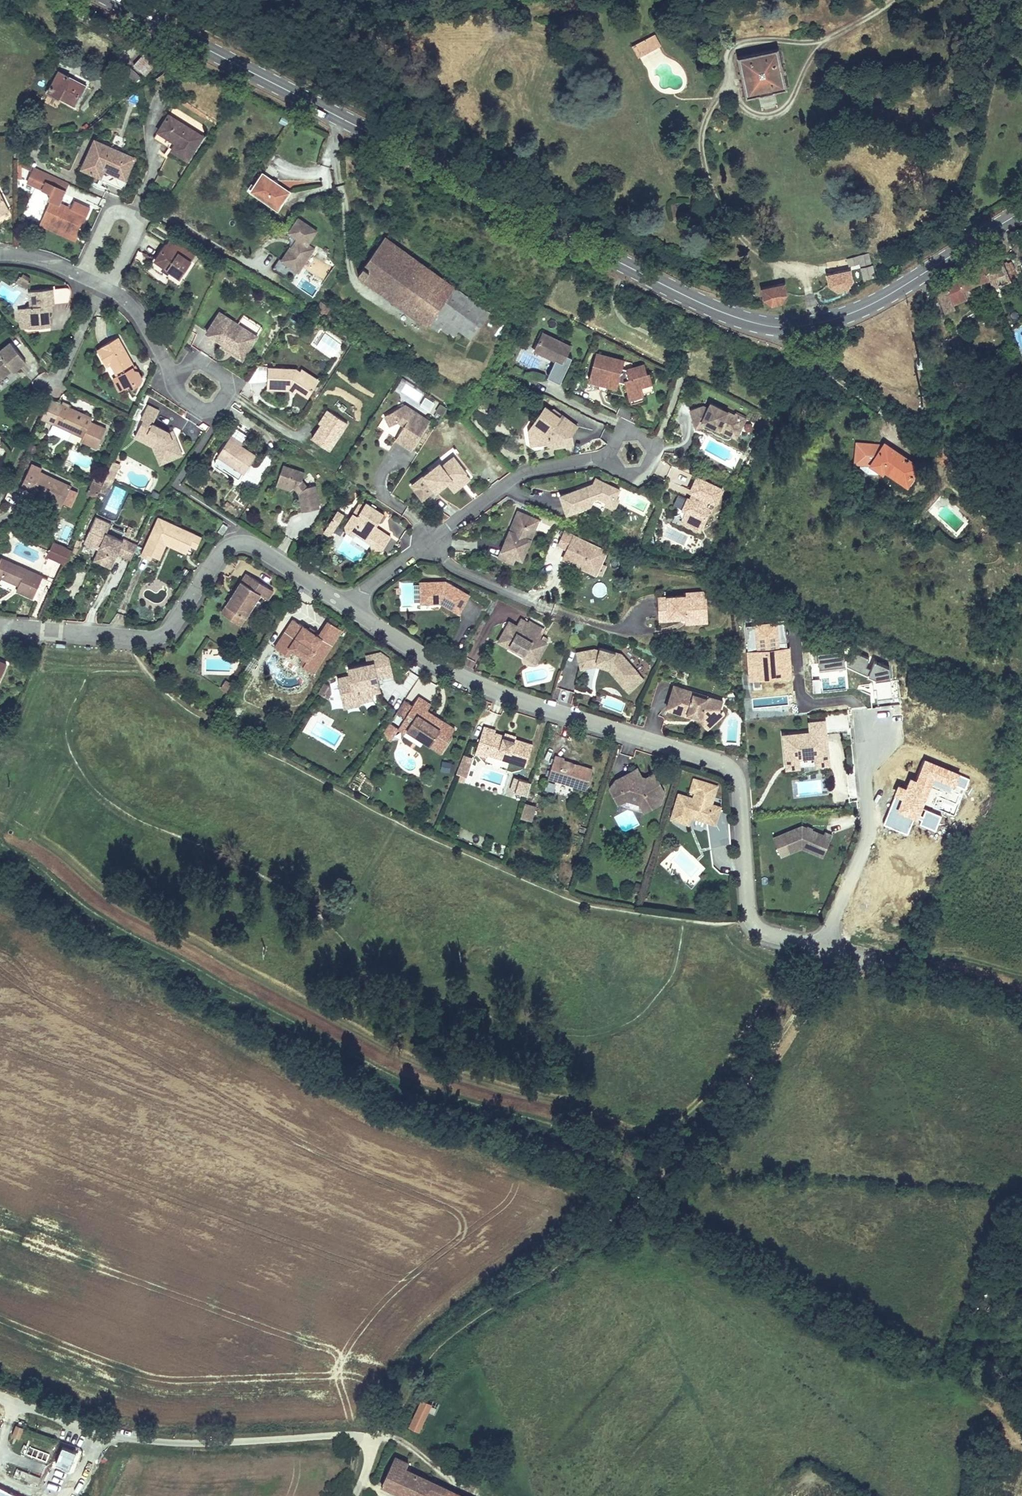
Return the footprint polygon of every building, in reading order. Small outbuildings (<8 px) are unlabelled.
[(660,47),(654,35),(633,45),(640,57),(660,47)] [(787,89),(778,48),(737,57),(746,97),(787,89)] [(120,53),(111,63),(134,83),(142,73),(134,65),(120,53)] [(145,53),(134,65),(142,73),(145,75),(157,63),(145,53)] [(46,91),(75,106),(85,85),(56,71),(46,91)] [(167,115),(156,132),(174,143),(170,150),(188,161),(203,137),(167,115)] [(174,143),(156,132),(152,139),(170,150),(174,143)] [(137,157),(93,139),(81,170),(102,179),(105,171),(127,180),(137,157)] [(69,183),(33,167),(26,183),(50,194),(47,200),(50,202),(39,225),(76,242),(91,208),(74,200),(70,208),(60,203),(69,183)] [(127,180),(105,171),(102,179),(101,181),(123,190),(127,180)] [(249,189),(278,209),(290,190),(262,171),(249,189)] [(9,211),(0,193),(0,216),(9,211)] [(309,245),(318,231),(298,217),(287,233),(289,247),(279,262),(299,275),(316,249),(309,245)] [(151,234),(146,242),(170,259),(176,252),(151,234)] [(385,237),(355,274),(427,328),(429,325),(434,329),(437,325),(443,331),(446,328),(456,335),(461,329),(474,339),(491,316),(385,237)] [(170,259),(146,242),(134,257),(160,276),(172,260),(170,259)] [(859,265),(863,280),(875,277),(870,254),(848,258),(850,264),(824,269),(828,287),(837,293),(849,289),(853,280),(850,266),(859,265)] [(956,278),(937,295),(948,290),(954,303),(964,299),(960,290),(990,277),(994,286),(1007,280),(1004,273),(1011,270),(1008,262),(1002,265),(1000,259),(956,278)] [(20,276),(9,269),(6,275),(16,282),(20,276)] [(10,323),(39,322),(37,299),(58,298),(60,294),(61,291),(61,289),(61,286),(61,285),(59,284),(58,283),(56,282),(55,282),(18,284),(19,300),(15,300),(15,301),(8,301),(9,322),(10,323)] [(786,295),(784,283),(759,289),(762,301),(770,305),(781,302),(786,295)] [(948,290),(937,295),(945,316),(956,311),(954,303),(948,290)] [(322,303),(317,311),(327,316),(331,308),(322,303)] [(222,320),(204,308),(190,329),(206,339),(208,337),(223,347),(235,329),(222,320)] [(206,339),(204,342),(226,356),(241,333),(235,329),(223,347),(208,337),(206,339)] [(569,347),(542,334),(534,350),(555,360),(546,377),(559,383),(567,366),(561,363),(569,347)] [(118,368),(103,337),(87,345),(88,347),(80,351),(87,365),(94,362),(101,376),(103,375),(110,389),(114,387),(116,390),(123,386),(126,380),(122,373),(119,372),(117,368),(118,368)] [(0,351),(0,381),(10,373),(8,371),(11,368),(14,372),(27,363),(11,343),(0,351)] [(623,361),(596,353),(589,380),(597,382),(607,385),(616,387),(618,378),(624,380),(628,394),(642,390),(641,386),(651,384),(648,373),(646,374),(644,365),(627,369),(621,368),(623,361)] [(280,364),(253,362),(252,383),(273,384),(273,382),(276,383),(278,383),(280,384),(292,392),(300,380),(283,369),(285,366),(280,364)] [(283,369),(300,380),(303,375),(286,363),(285,366),(283,369)] [(942,371),(929,378),(932,385),(945,379),(942,371)] [(101,376),(97,378),(104,392),(110,389),(103,375),(101,376)] [(400,392),(419,400),(422,393),(403,385),(400,392)] [(642,390),(628,394),(629,399),(643,395),(642,390)] [(420,407),(431,411),(434,401),(423,397),(420,407)] [(61,404),(50,399),(41,419),(53,424),(61,404)] [(433,414),(441,418),(447,408),(439,403),(433,414)] [(92,418),(61,404),(53,424),(82,437),(80,442),(97,450),(106,429),(90,422),(92,418)] [(404,405),(384,415),(389,426),(398,421),(404,425),(398,434),(406,439),(404,444),(411,449),(429,421),(404,405)] [(704,406),(690,410),(696,428),(708,424),(713,423),(729,430),(735,428),(741,431),(747,419),(736,414),(735,416),(713,405),(711,410),(709,409),(704,406)] [(159,412),(147,406),(141,419),(143,420),(138,431),(146,435),(143,442),(153,447),(154,449),(159,446),(166,462),(182,455),(175,439),(172,440),(168,432),(152,424),(159,412)] [(575,428),(559,417),(555,422),(551,418),(553,416),(550,414),(543,409),(534,421),(538,425),(534,431),(526,432),(528,442),(534,446),(544,444),(549,448),(570,445),(569,437),(575,428)] [(330,412),(328,411),(319,424),(321,425),(330,412)] [(348,424),(330,412),(321,425),(312,439),(330,451),(348,424)] [(552,412),(550,414),(553,416),(551,418),(555,422),(559,417),(552,412)] [(534,421),(526,432),(534,431),(538,425),(534,421)] [(713,423),(708,424),(737,439),(741,431),(735,428),(729,430),(713,423)] [(146,435),(138,431),(134,438),(143,442),(146,435)] [(245,440),(234,433),(232,435),(244,443),(245,440)] [(406,439),(398,434),(395,438),(404,444),(406,439)] [(226,469),(227,467),(242,476),(246,470),(248,471),(259,452),(244,443),(232,435),(221,453),(222,454),(218,461),(218,464),(226,469)] [(906,489),(919,470),(883,444),(882,445),(855,442),(852,461),(857,462),(868,463),(877,470),(881,473),(883,473),(906,489)] [(159,446),(154,449),(160,464),(166,462),(159,446)] [(440,463),(412,484),(423,498),(435,489),(436,491),(448,483),(452,479),(454,482),(466,472),(454,457),(442,466),(440,463)] [(868,463),(857,462),(857,466),(865,472),(875,473),(877,470),(868,463)] [(62,506),(63,504),(70,489),(71,486),(40,473),(42,469),(31,465),(21,488),(62,506)] [(282,466),(277,482),(294,487),(297,485),(299,488),(296,491),(299,494),(302,512),(319,508),(314,486),(307,487),(301,481),(304,473),(282,466)] [(953,481),(937,468),(932,474),(948,487),(953,481)] [(471,478),(466,472),(454,482),(452,479),(448,483),(454,491),(471,478)] [(97,474),(94,481),(102,484),(105,478),(97,474)] [(96,497),(102,484),(94,481),(92,479),(86,492),(96,497)] [(113,482),(105,479),(103,484),(110,487),(113,482)] [(721,491),(696,479),(689,492),(690,493),(694,494),(690,501),(687,500),(682,510),(685,512),(681,520),(685,525),(693,529),(700,529),(708,511),(711,512),(721,491)] [(585,488),(558,497),(564,515),(588,507),(592,500),(595,499),(604,504),(605,504),(613,501),(614,499),(618,492),(594,481),(591,486),(590,489),(586,490),(585,488)] [(277,482),(276,485),(291,490),(294,487),(277,482)] [(110,487),(103,484),(99,494),(106,497),(110,487)] [(119,510),(126,491),(116,487),(109,506),(119,510)] [(78,493),(70,489),(63,504),(71,508),(78,493)] [(617,500),(614,499),(613,501),(605,504),(604,504),(603,507),(612,511),(617,500)] [(360,503),(347,524),(348,531),(355,536),(357,533),(373,543),(375,549),(381,548),(384,549),(392,537),(379,528),(378,530),(375,529),(377,527),(385,514),(367,503),(364,506),(360,503)] [(533,519),(516,512),(510,527),(512,528),(511,532),(508,531),(500,552),(521,560),(534,529),(530,527),(533,519)] [(337,513),(333,519),(340,523),(343,518),(337,513)] [(111,525),(95,518),(85,541),(98,547),(99,544),(101,545),(99,550),(95,559),(101,561),(99,564),(111,569),(117,555),(131,561),(138,545),(124,539),(123,541),(107,534),(111,525)] [(195,535),(158,518),(141,557),(150,561),(152,556),(159,560),(166,545),(167,542),(187,551),(190,546),(195,535)] [(333,519),(328,527),(335,531),(340,523),(333,519)] [(227,527),(223,523),(218,531),(222,534),(227,527)] [(328,527),(325,531),(332,536),(335,531),(328,527)] [(563,531),(556,545),(565,549),(572,535),(563,531)] [(201,538),(195,535),(190,546),(196,549),(201,538)] [(605,551),(572,535),(565,549),(561,558),(594,574),(605,551)] [(98,547),(85,541),(84,544),(99,550),(101,545),(99,544),(98,547)] [(167,542),(166,545),(186,554),(187,551),(167,542)] [(71,552),(52,544),(46,557),(64,566),(71,552)] [(0,558),(0,577),(19,585),(16,592),(34,600),(44,577),(0,558)] [(272,590),(246,574),(234,592),(235,593),(234,596),(232,595),(226,605),(235,611),(230,619),(239,625),(259,594),(267,599),(272,590)] [(440,581),(420,582),(421,603),(440,602),(458,612),(468,594),(445,581),(443,584),(440,584),(440,581)] [(597,583),(593,593),(603,596),(606,585),(597,583)] [(684,596),(658,598),(659,620),(678,619),(678,616),(685,615),(685,619),(707,618),(706,599),(695,600),(694,593),(684,594),(684,596)] [(235,611),(226,605),(220,613),(230,619),(235,611)] [(293,620),(274,648),(285,655),(297,637),(314,649),(303,667),(313,673),(341,630),(328,621),(318,636),(314,634),(308,630),(293,620)] [(520,620),(516,627),(520,629),(518,632),(522,634),(527,624),(520,620)] [(544,630),(529,621),(527,624),(522,634),(518,632),(520,629),(516,627),(509,623),(498,642),(509,648),(511,646),(525,654),(523,656),(536,663),(547,644),(546,644),(548,640),(543,637),(541,641),(538,639),(544,630)] [(285,655),(287,657),(298,641),(311,649),(300,665),(303,667),(314,649),(297,637),(285,655)] [(511,646),(509,648),(523,656),(525,654),(511,646)] [(594,650),(577,654),(581,669),(595,667),(596,664),(611,668),(626,685),(638,675),(621,656),(600,649),(599,652),(594,650)] [(877,697),(892,696),(890,667),(848,649),(818,652),(820,667),(847,664),(876,677),(877,697)] [(391,659),(379,652),(364,655),(366,663),(346,668),(348,675),(336,678),(343,711),(374,703),(372,695),(382,693),(378,679),(394,676),(391,659)] [(252,656),(245,666),(251,670),(258,660),(252,656)] [(643,680),(638,675),(626,685),(611,668),(596,664),(595,667),(609,671),(629,693),(643,680)] [(775,678),(775,669),(763,669),(763,678),(775,678)] [(233,685),(226,681),(222,688),(228,692),(233,685)] [(685,688),(664,682),(657,705),(677,711),(678,709),(687,712),(690,715),(698,724),(712,710),(709,707),(704,702),(700,701),(701,696),(684,691),(685,688)] [(712,697),(685,688),(684,691),(701,696),(700,701),(704,702),(709,707),(712,697)] [(558,703),(569,704),(571,690),(560,689),(558,703)] [(394,727),(395,727),(401,732),(402,730),(413,737),(415,735),(420,738),(417,744),(429,751),(439,735),(438,734),(442,727),(425,716),(423,719),(419,717),(421,713),(414,709),(418,703),(406,695),(400,704),(392,716),(399,720),(394,727)] [(392,698),(384,711),(392,716),(400,704),(392,698)] [(392,716),(385,727),(392,731),(395,727),(394,727),(399,720),(392,716)] [(807,732),(780,735),(783,771),(800,769),(799,760),(813,758),(814,768),(829,766),(825,720),(806,722),(807,732)] [(494,731),(482,727),(477,745),(488,749),(486,755),(487,755),(525,767),(531,745),(514,740),(513,739),(513,741),(503,738),(503,736),(493,733),(494,731)] [(402,730),(401,732),(412,739),(413,737),(402,730)] [(830,763),(836,802),(848,801),(840,742),(830,743),(833,762),(830,763)] [(488,749),(477,745),(474,753),(486,757),(487,755),(486,755),(488,749)] [(465,755),(458,774),(468,778),(475,759),(465,755)] [(564,758),(555,755),(548,779),(586,791),(593,769),(564,760),(564,758)] [(443,761),(442,771),(450,772),(451,762),(443,761)] [(616,779),(609,790),(618,806),(626,802),(639,806),(643,814),(661,805),(665,793),(654,773),(646,777),(641,776),(637,768),(616,779)] [(718,786),(693,778),(688,793),(694,794),(693,798),(678,793),(669,820),(693,828),(695,820),(707,824),(715,827),(721,809),(721,807),(712,805),(706,802),(708,795),(714,797),(718,786)] [(519,780),(515,793),(525,796),(530,783),(519,780)] [(714,797),(708,795),(706,802),(712,805),(714,797)] [(537,807),(525,803),(520,819),(532,823),(537,807)] [(728,811),(721,809),(715,827),(707,824),(710,847),(730,842),(728,811)] [(806,831),(807,829),(801,827),(771,838),(780,858),(801,850),(808,853),(809,850),(815,853),(817,848),(824,851),(831,837),(824,833),(822,836),(810,831),(809,833),(806,831)] [(808,853),(821,859),(824,851),(817,848),(815,853),(809,850),(808,853)] [(422,1398),(407,1423),(420,1431),(434,1405),(422,1398)] [(25,1427),(16,1423),(12,1434),(20,1437),(25,1427)] [(379,1483),(405,1495),(435,1495),(441,1485),(404,1468),(408,1459),(394,1452),(379,1483)] [(28,1482),(38,1485),(40,1478),(31,1475),(28,1482)] [(435,1495),(462,1495),(441,1485),(435,1495)]
